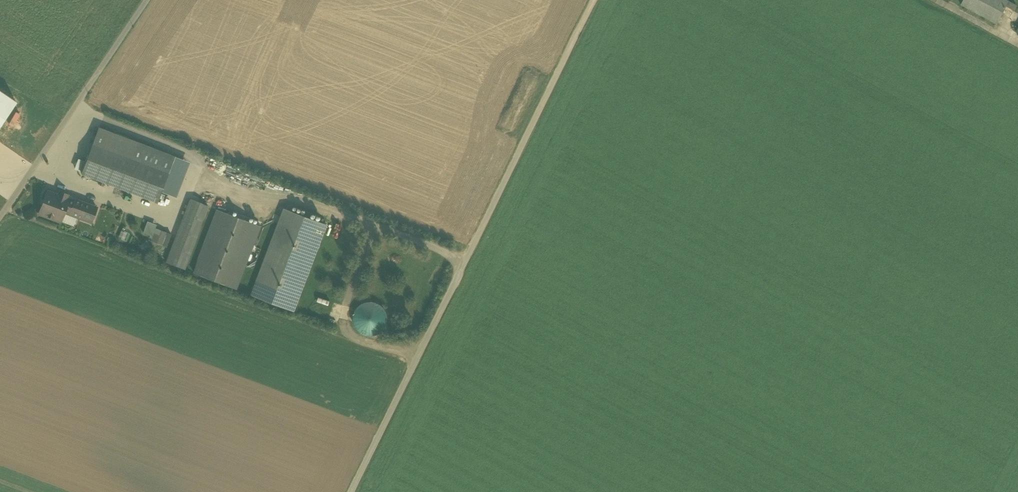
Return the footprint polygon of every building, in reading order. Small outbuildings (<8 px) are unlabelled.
[(962,4),(997,23),(1005,8),(1009,0),(1008,0),(964,0),(962,4)] [(1009,0),(1005,8),(1014,12),(1017,5),(1009,0)] [(16,99),(0,90),(0,125),(16,99)] [(174,157),(99,128),(81,174),(156,202),(160,192),(174,157)] [(189,162),(174,157),(160,192),(176,198),(189,162)] [(59,196),(47,192),(38,214),(61,222),(65,212),(80,218),(85,204),(75,200),(74,202),(66,199),(68,195),(61,192),(59,196)] [(208,206),(190,199),(166,262),(184,269),(208,206)] [(97,209),(85,204),(80,218),(92,223),(97,209)] [(260,226),(218,210),(194,272),(237,289),(260,226)] [(327,226),(284,210),(252,295),(294,311),(327,226)] [(171,234),(156,229),(151,241),(166,247),(171,234)] [(371,302),(368,302),(364,303),(361,305),(358,307),(356,310),(354,314),(353,317),(354,321),(354,325),(356,328),(358,331),(361,333),(364,335),(368,336),(371,336),(375,335),(378,334),(382,332),(384,329),(386,326),(387,323),(388,319),(387,315),(386,312),(384,309),(381,306),(378,304),(375,303),(371,302)]
